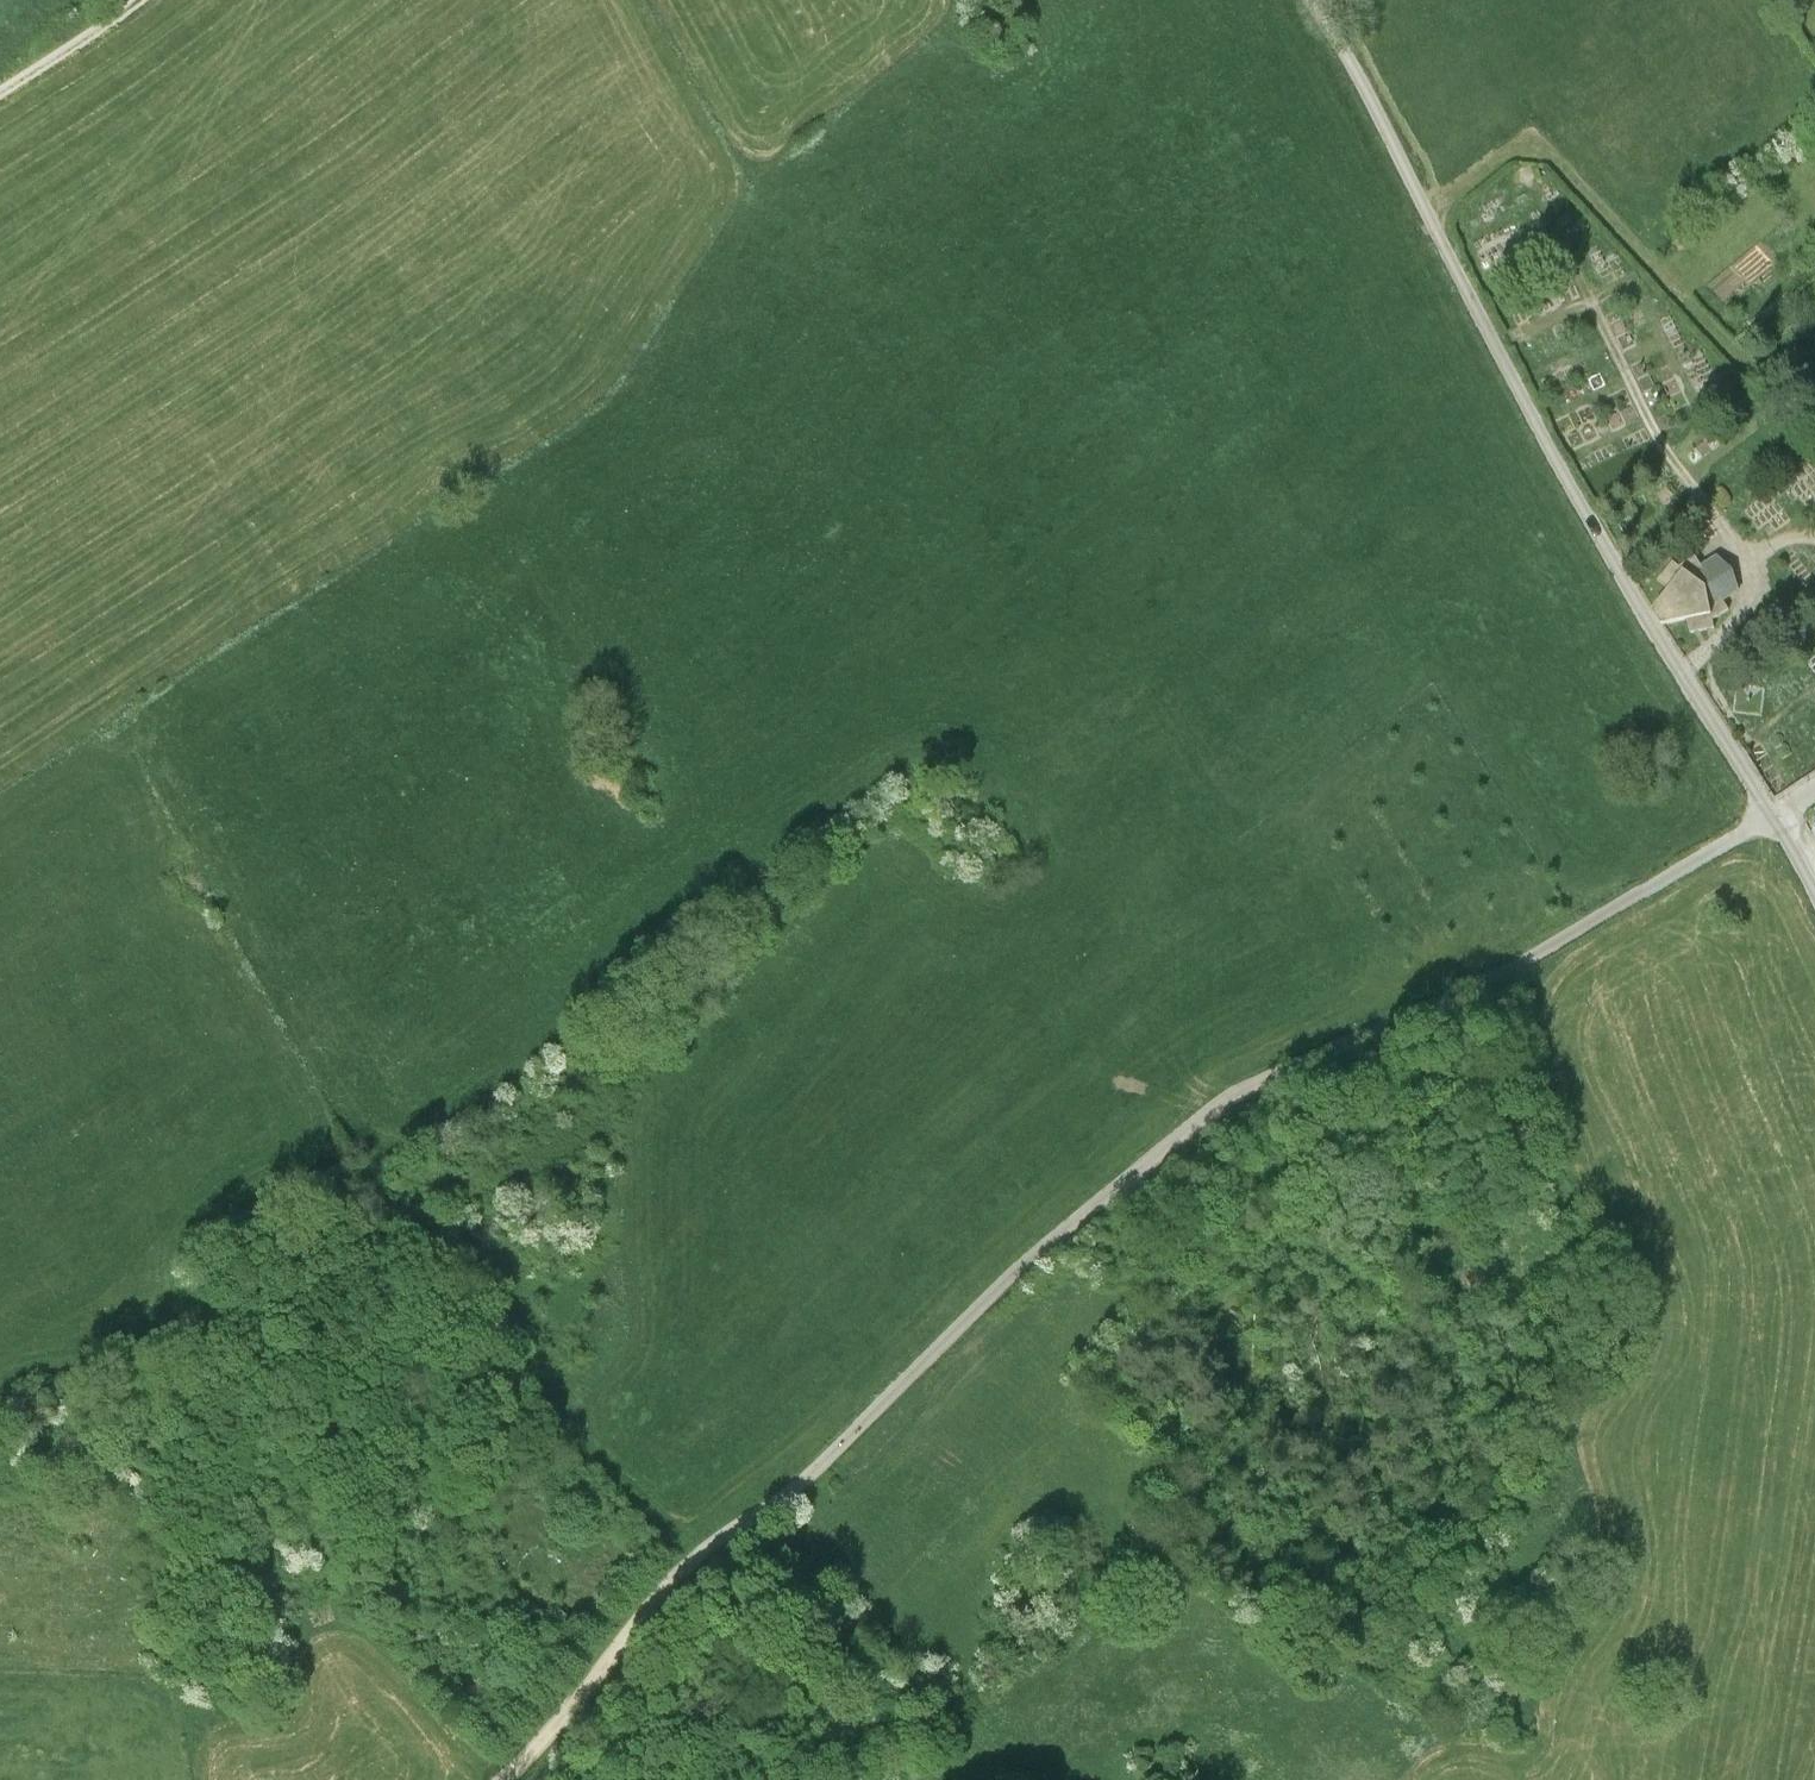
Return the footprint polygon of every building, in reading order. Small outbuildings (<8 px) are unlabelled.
[(1672,589),(1653,608),(1662,624),(1687,619),(1691,634),(1715,627),(1713,619),(1729,611),(1723,601),(1740,593),(1720,560),(1702,569),(1695,556),(1680,566),(1674,562),(1659,581),(1672,589)]
